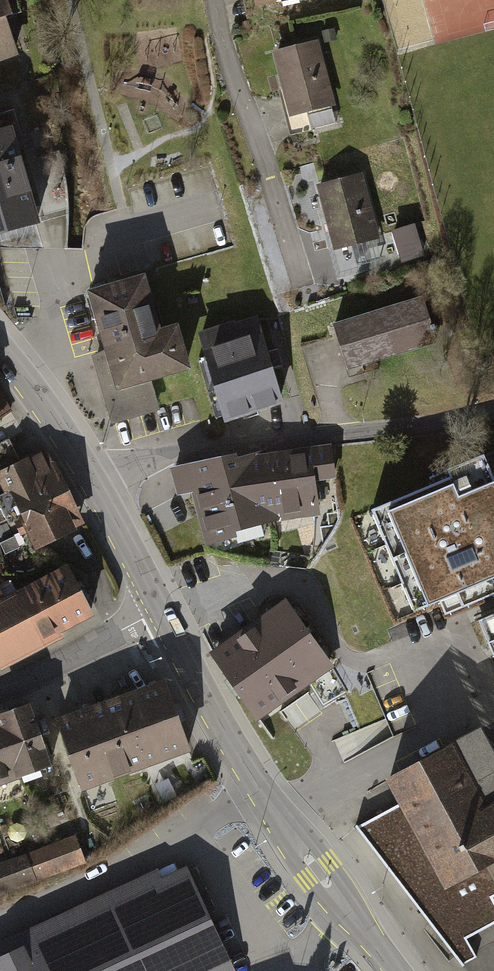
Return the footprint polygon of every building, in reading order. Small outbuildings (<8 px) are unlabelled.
[(16,57),(3,17),(13,14),(8,0),(0,0),(0,62),(16,57)] [(285,110),(335,97),(319,36),(269,49),(285,110)] [(16,111),(0,116),(0,241),(41,230),(36,211),(43,209),(16,111)] [(361,169),(315,181),(331,247),(377,236),(361,169)] [(398,219),(400,251),(423,250),(421,217),(398,219)] [(159,333),(142,277),(84,294),(115,396),(189,373),(176,328),(159,333)] [(420,298),(333,326),(347,371),(435,342),(420,298)] [(231,320),(197,329),(221,421),(278,406),(256,325),(234,331),(231,320)] [(49,444),(23,456),(14,436),(0,442),(0,480),(30,544),(84,519),(49,444)] [(333,479),(330,445),(176,467),(180,491),(192,489),(203,536),(279,518),(317,515),(314,485),(333,479)] [(447,474),(372,506),(413,605),(493,571),(493,481),(492,475),(454,490),(447,474)] [(65,560),(1,593),(0,590),(0,663),(93,615),(65,560)] [(329,660),(284,596),(209,649),(255,713),(329,660)] [(479,635),(493,665),(493,628),(479,635)] [(58,709),(85,786),(191,749),(164,672),(58,709)] [(55,760),(31,695),(0,706),(0,780),(55,760)] [(481,729),(390,779),(402,802),(356,827),(433,925),(445,918),(459,942),(493,923),(493,900),(492,897),(493,896),(493,754),(481,729)] [(77,836),(0,865),(0,895),(86,863),(77,836)] [(200,914),(207,911),(202,900),(189,873),(152,889),(149,882),(0,949),(0,970),(226,970),(200,914)]
